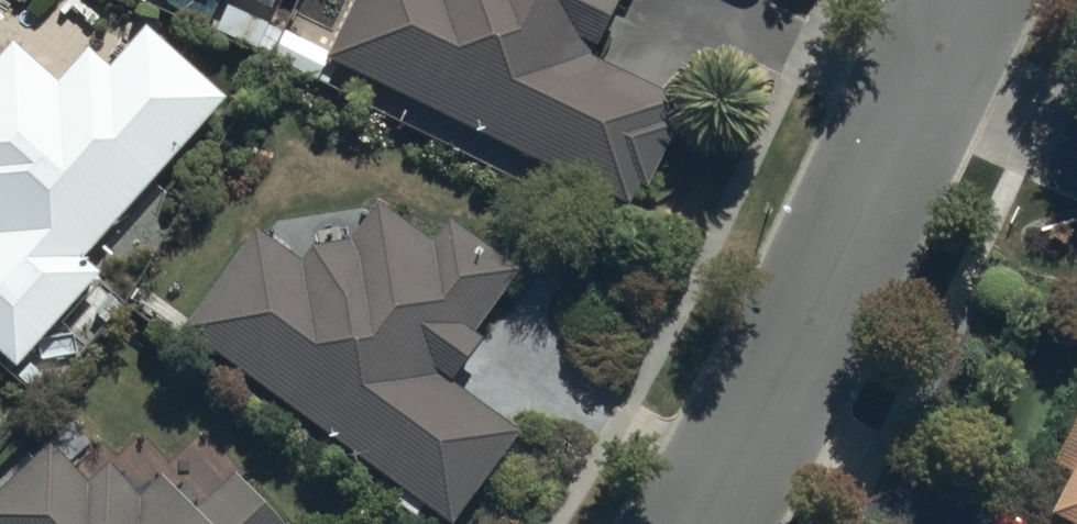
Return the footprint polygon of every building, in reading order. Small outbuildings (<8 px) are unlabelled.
[(265,38),(283,0),(182,0),(265,38)] [(633,210),(687,97),(599,55),(625,0),(355,0),(324,64),(633,210)] [(11,359),(233,109),(143,31),(75,108),(9,51),(0,61),(0,349),(11,359)] [(449,523),(451,523),(519,433),(443,377),(514,282),(392,192),(329,277),(257,223),(180,326),(449,523)] [(1052,465),(1073,476),(1053,515),(1072,523),(1076,523),(1076,421),(1052,465)] [(238,475),(196,513),(162,475),(118,515),(48,438),(0,480),(0,523),(282,523),(238,475)]
